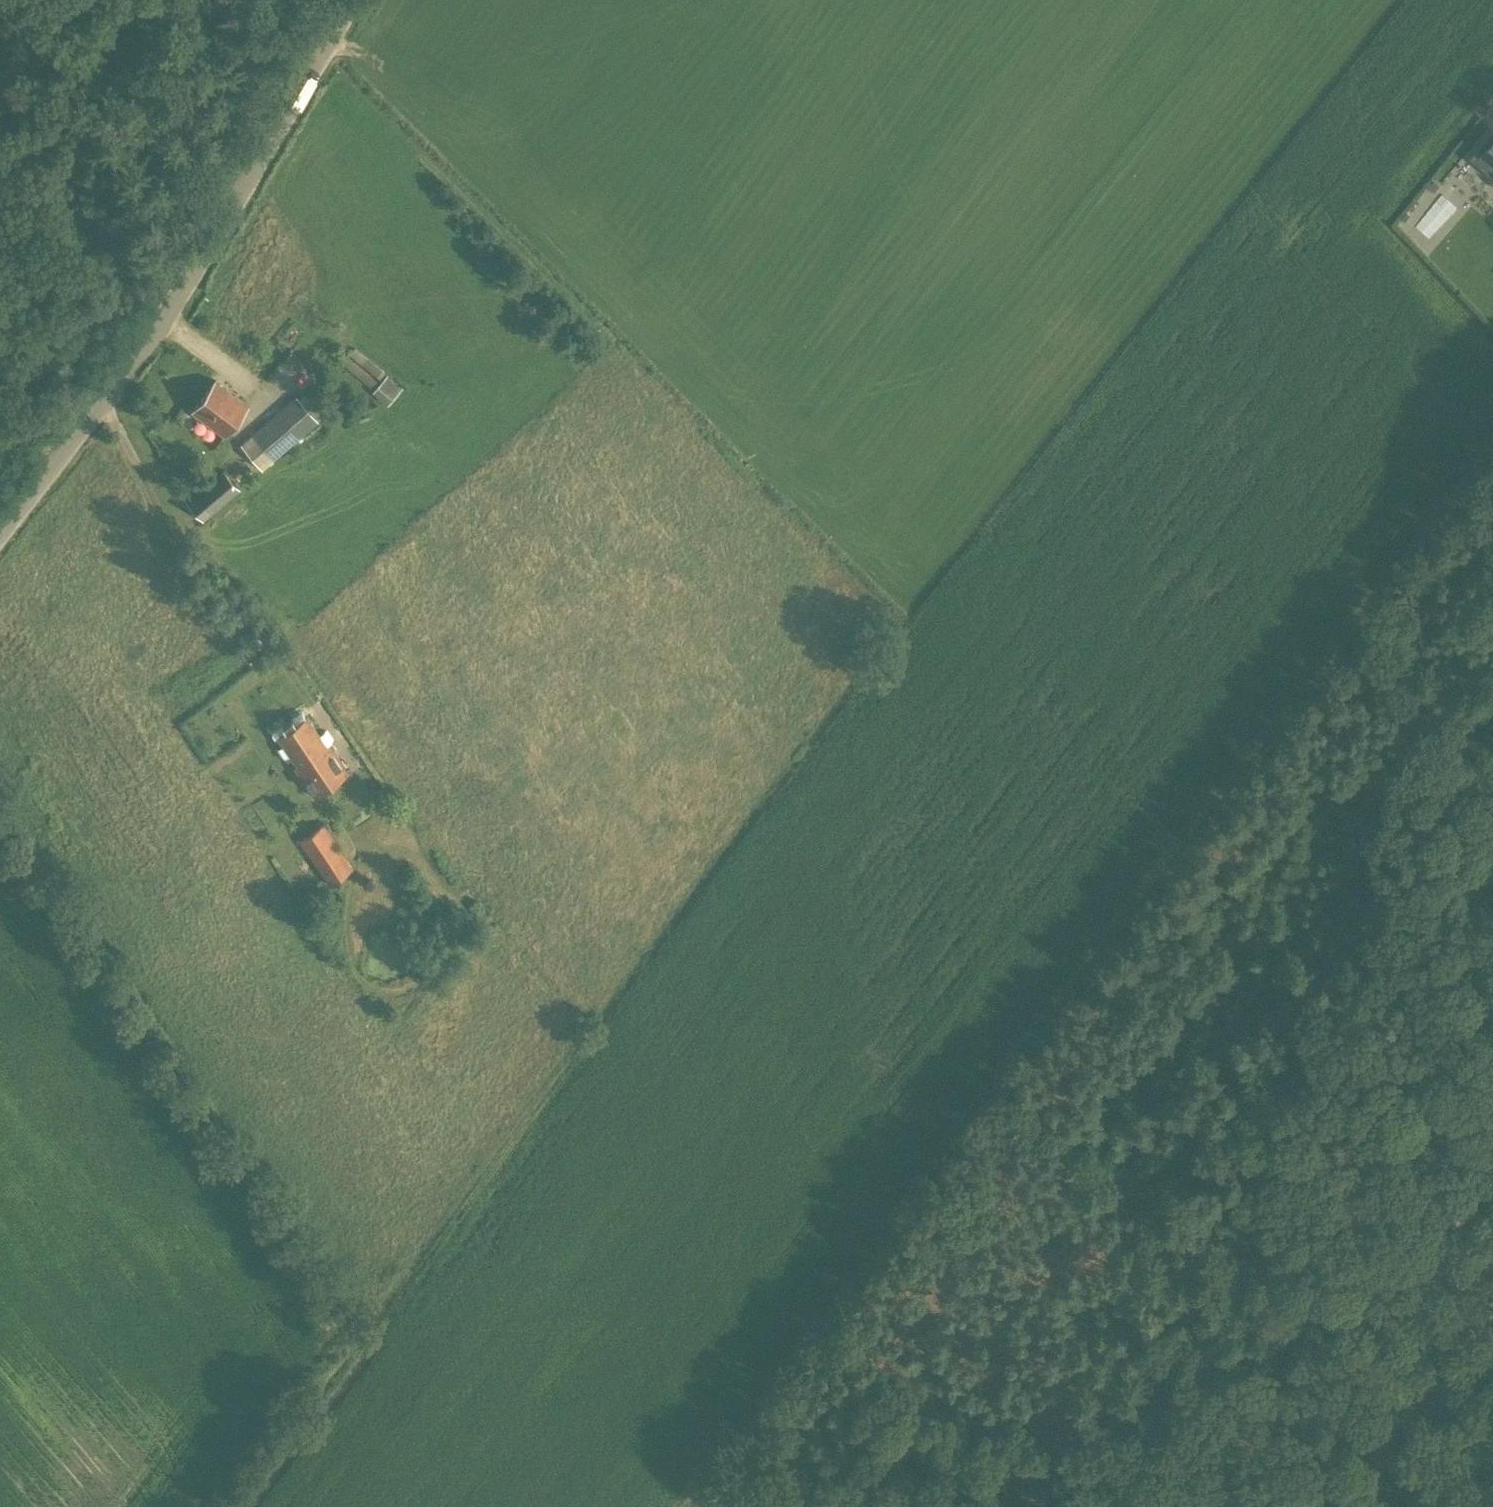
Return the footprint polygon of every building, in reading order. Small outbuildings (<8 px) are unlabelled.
[(384,370),(354,345),(348,352),(378,377),(384,370)] [(341,362),(371,387),(377,379),(347,355),(341,362)] [(387,373),(372,390),(387,403),(402,386),(387,373)] [(192,410),(224,435),(247,405),(215,380),(192,410)] [(322,413),(305,394),(299,399),(296,395),(240,443),(261,469),(318,420),(316,418),(322,413)] [(186,501),(203,521),(240,489),(222,470),(186,501)] [(349,773),(328,743),(325,745),(306,716),(278,735),(298,764),(294,767),(315,796),(349,773)] [(352,866),(323,823),(298,840),(303,847),(290,855),(314,892),(352,866)]
